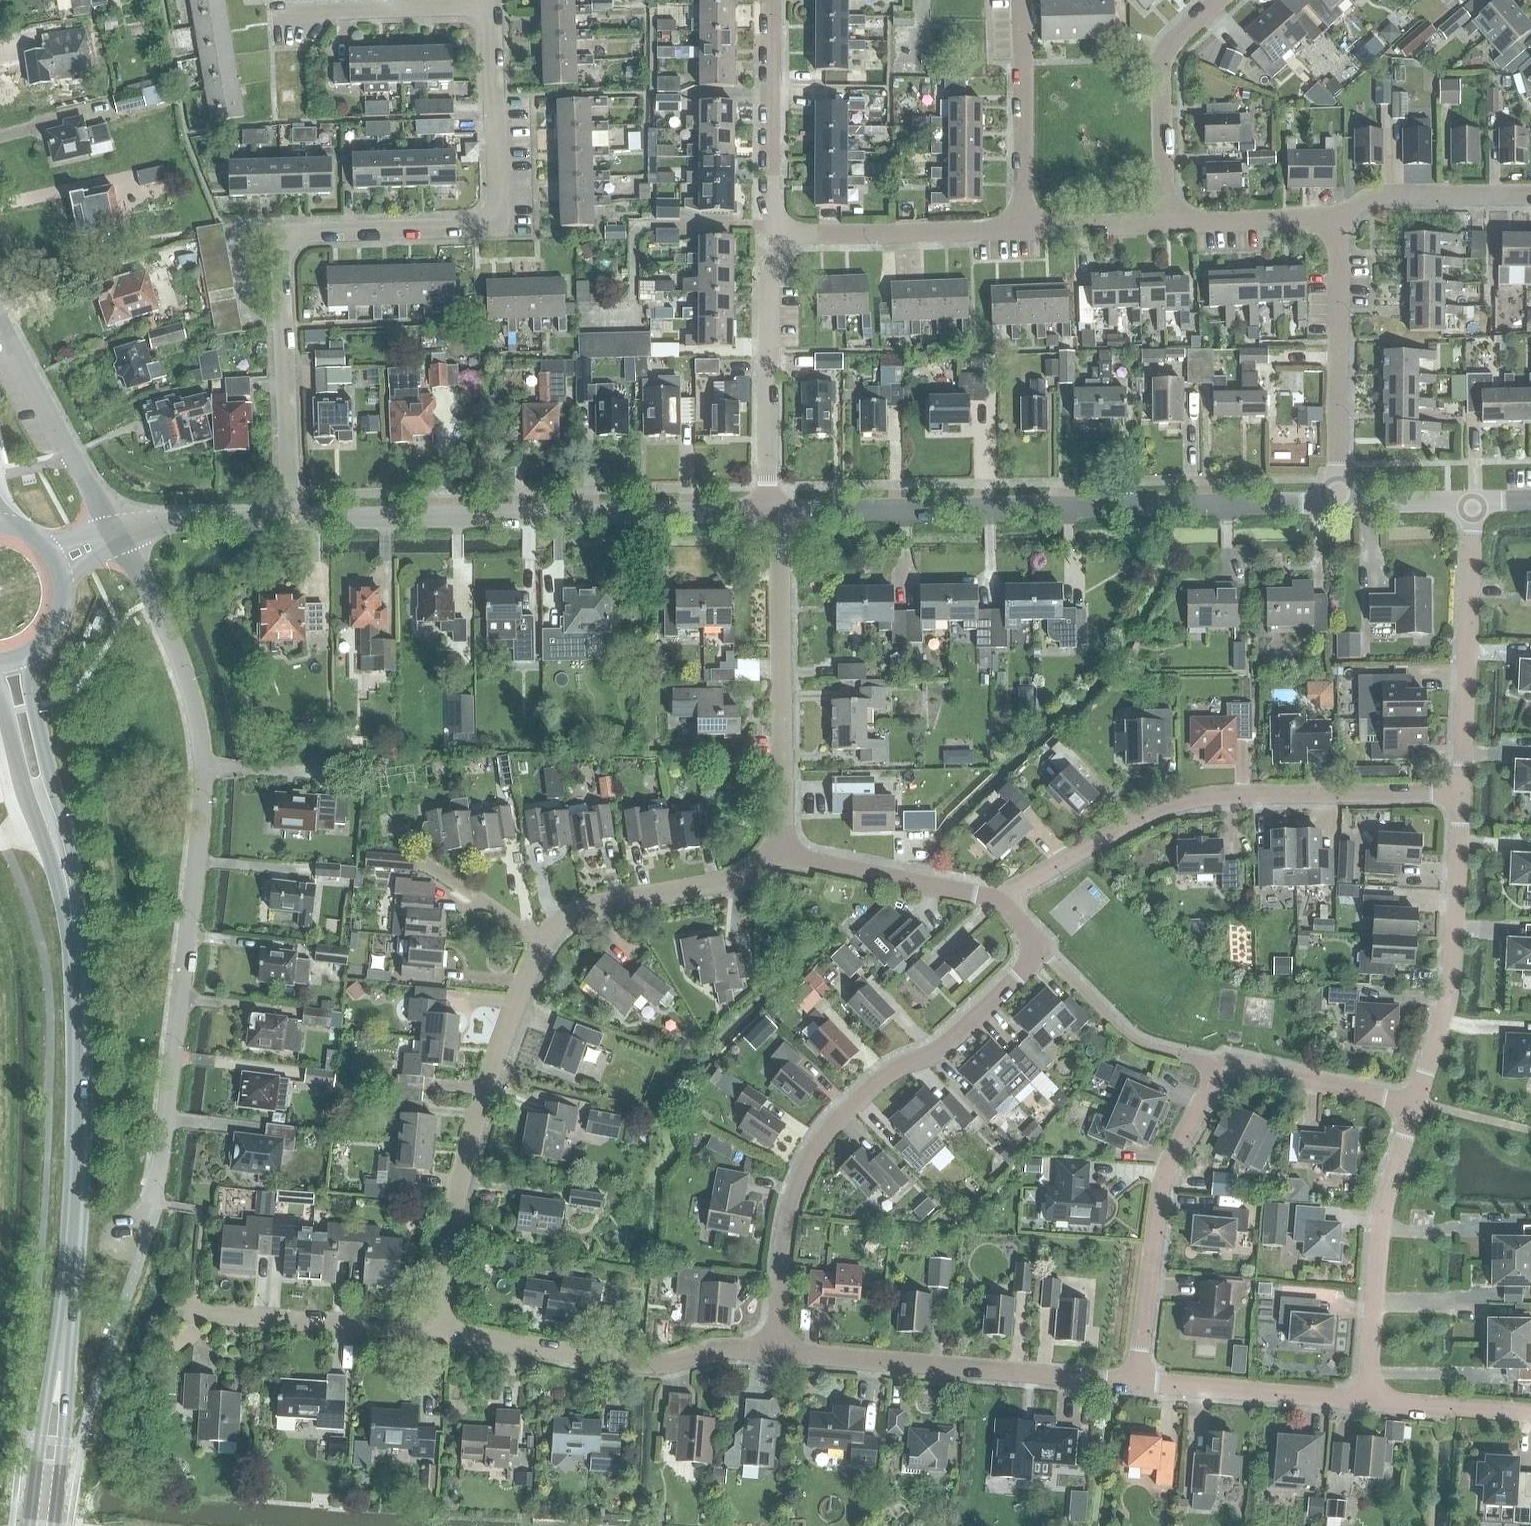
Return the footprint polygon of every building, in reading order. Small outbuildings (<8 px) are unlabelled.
[(58,12),(73,9),(74,17),(90,14),(88,7),(92,6),(90,0),(56,0),(58,12)] [(194,28),(227,22),(223,0),(190,0),(194,28)] [(541,10),(573,9),(573,6),(573,0),(541,0),(541,10)] [(815,17),(846,18),(846,15),(846,0),(864,0),(815,0),(815,17)] [(1040,41),(1065,40),(1063,0),(1039,0),(1040,41)] [(1065,40),(1089,39),(1088,0),(1063,0),(1065,40)] [(1089,39),(1114,38),(1112,0),(1088,0),(1089,39)] [(1154,0),(1134,0),(1143,10),(1154,0)] [(1305,7),(1326,29),(1342,15),(1334,7),(1342,0),(1312,0),(1305,7)] [(1517,11),(1507,0),(1495,0),(1463,28),(1470,35),(1478,28),(1486,37),(1517,11)] [(699,32),(733,32),(733,4),(699,5),(699,20),(691,20),(691,32),(699,32)] [(1276,5),(1260,20),(1287,49),(1303,34),(1310,41),(1319,33),(1299,12),(1290,20),(1276,5)] [(573,9),(541,10),(541,35),(573,34),(573,31),(573,16),(591,15),(591,6),(573,6),(573,9)] [(1470,19),(1462,8),(1436,29),(1445,39),(1470,19)] [(1486,37),(1500,54),(1492,61),(1500,70),(1511,61),(1516,66),(1528,56),(1515,41),(1530,28),(1530,27),(1517,11),(1486,37)] [(902,13),(893,13),(893,26),(912,26),(913,13),(902,13)] [(845,44),(845,42),(846,25),(864,25),(864,15),(846,15),(846,18),(815,17),(815,44),(845,44)] [(674,20),(656,20),(656,32),(674,32),(674,20)] [(1287,49),(1260,20),(1243,35),(1258,50),(1248,59),(1269,81),(1286,65),(1279,57),(1287,49)] [(194,28),(200,60),(232,54),(227,22),(194,28)] [(1388,25),(1380,32),(1389,43),(1392,40),(1400,34),(1392,25),(1388,25)] [(1420,27),(1397,46),(1405,56),(1428,36),(1427,35),(1421,28),(1420,27)] [(92,79),(85,30),(41,37),(43,49),(35,51),(36,54),(25,56),(29,86),(49,83),(49,81),(55,80),(55,82),(58,84),(66,83),(70,79),(72,78),(72,82),(92,79)] [(574,59),(574,57),(574,40),(591,40),(591,30),(573,31),(573,34),(541,35),(542,60),(574,59)] [(733,32),(699,32),(699,48),(688,48),(688,59),(699,59),(733,59),(733,32)] [(845,44),(815,44),(815,70),(846,70),(846,51),(864,51),(864,42),(845,42),(845,44)] [(425,49),(426,84),(426,89),(438,89),(438,84),(452,83),(451,48),(425,49)] [(674,59),(674,48),(656,48),(656,59),(674,59)] [(1371,60),(1361,48),(1352,56),(1361,68),(1371,60)] [(400,49),(375,50),(376,93),(388,93),(388,85),(401,85),(400,49)] [(426,91),(426,89),(426,84),(425,49),(400,49),(401,85),(414,84),(414,91),(426,91)] [(364,93),(376,93),(375,50),(349,51),(349,64),(333,64),(333,85),(350,85),(350,86),(363,85),(364,93)] [(1239,58),(1225,52),(1217,70),(1231,76),(1239,58)] [(200,60),(205,91),(237,86),(232,54),(200,60)] [(574,59),(542,60),(542,87),(575,85),(574,66),(593,65),(592,56),(574,57),(574,59)] [(1517,69),(1519,74),(1512,76),(1518,96),(1525,94),(1527,99),(1530,95),(1530,57),(1517,69)] [(732,86),(733,59),(699,59),(699,86),(732,86)] [(641,67),(626,68),(626,78),(641,77),(641,67)] [(1390,105),(1390,76),(1374,76),(1375,105),(1390,105)] [(679,78),(656,78),(656,91),(679,92),(679,78)] [(1342,89),(1334,78),(1325,85),(1333,96),(1342,89)] [(964,92),(964,80),(954,79),(954,92),(964,92)] [(1459,80),(1438,80),(1438,104),(1459,104),(1459,80)] [(1336,102),(1317,82),(1304,94),(1315,106),(1331,107),(1336,102)] [(117,115),(132,111),(146,108),(170,102),(166,85),(142,90),(113,97),(117,115)] [(237,86),(205,91),(211,123),(243,117),(237,86)] [(1498,112),(1497,89),(1486,89),(1486,112),(1498,112)] [(1407,93),(1391,93),(1391,119),(1407,119),(1407,93)] [(679,97),(656,97),(656,111),(679,111),(679,97)] [(556,103),(557,128),(589,127),(589,124),(588,108),(606,108),(606,98),(587,99),(587,102),(556,103)] [(427,116),(426,101),(414,102),(415,116),(427,116)] [(426,101),(427,116),(452,115),(452,101),(426,101)] [(815,104),(815,130),(846,130),(846,127),(846,111),(864,111),(864,101),(844,101),(844,104),(815,104)] [(930,129),(948,129),(948,127),(980,127),(980,101),(948,101),(948,118),(930,119),(930,129)] [(387,102),(376,103),(376,117),(388,116),(387,102)] [(698,102),(698,117),(685,117),(685,130),(698,130),(732,130),(732,102),(698,102)] [(376,117),(376,103),(364,103),(365,117),(376,117)] [(1234,117),(1232,117),(1223,117),(1206,118),(1203,118),(1203,143),(1237,143),(1237,117),(1234,117)] [(84,132),(80,119),(64,123),(66,129),(47,134),(54,163),(90,154),(88,149),(111,143),(106,126),(84,132)] [(1427,120),(1410,119),(1402,127),(1401,132),(1401,166),(1428,165),(1427,132),(1427,120)] [(427,122),(427,136),(452,135),(452,121),(427,122)] [(415,136),(427,136),(427,122),(415,122),(415,136)] [(376,124),(377,137),(389,137),(389,123),(376,124)] [(589,149),(607,148),(607,132),(607,123),(589,124),(589,127),(557,128),(558,152),(590,151),(589,149)] [(366,138),(377,137),(376,124),(365,124),(366,138)] [(864,127),(846,127),(846,130),(815,130),(814,155),(845,155),(845,152),(846,137),(864,137),(864,127)] [(948,153),(980,153),(980,127),(948,127),(948,129),(948,143),(930,144),(930,155),(948,155),(948,153)] [(303,144),(303,130),(291,130),(292,144),(303,144)] [(303,130),(303,144),(315,144),(315,130),(303,130)] [(673,157),(673,146),(655,146),(655,130),(647,130),(648,157),(673,157)] [(686,158),(698,158),(698,157),(731,157),(732,130),(698,130),(698,146),(686,146),(686,158)] [(254,145),(254,131),(242,131),(242,146),(254,145)] [(254,131),(254,145),(265,145),(265,131),(254,131)] [(1476,132),(1450,131),(1450,165),(1476,165),(1476,132)] [(1524,164),(1524,131),(1498,131),(1498,164),(1524,164)] [(1379,165),(1379,132),(1353,132),(1353,165),(1379,165)] [(640,151),(639,134),(628,134),(628,151),(640,151)] [(1308,188),(1308,153),(1293,153),(1293,140),(1284,140),(1285,189),(1308,188)] [(1323,153),(1308,153),(1308,188),(1332,188),(1332,140),(1323,140),(1323,153)] [(1255,151),(1254,143),(1237,143),(1238,151),(1255,151)] [(353,190),(378,190),(377,147),(366,147),(365,156),(352,156),(353,190)] [(378,190),(404,189),(403,155),(389,155),(389,147),(377,147),(378,190)] [(608,157),(607,148),(589,149),(590,151),(558,152),(559,178),(591,177),(590,174),(590,158),(608,157)] [(279,161),(280,197),(305,196),(304,161),(304,150),(292,150),(293,161),(279,161)] [(1274,165),(1274,151),(1246,152),(1246,165),(1274,165)] [(864,152),(845,152),(845,155),(814,155),(814,180),(845,181),(845,177),(845,162),(864,162),(864,152)] [(453,153),(428,154),(429,188),(453,188),(453,153)] [(980,178),(980,153),(948,153),(948,155),(949,169),(930,169),(930,180),(949,180),(949,178),(980,178)] [(429,188),(428,154),(403,155),(404,189),(429,188)] [(698,184),(731,185),(731,157),(698,157),(698,158),(698,173),(686,173),(686,184),(698,184)] [(304,161),(305,196),(331,195),(330,160),(304,161)] [(255,197),(280,197),(279,161),(254,162),(255,197)] [(255,197),(254,162),(227,163),(228,198),(255,197)] [(1238,192),(1238,166),(1204,166),(1205,192),(1238,192)] [(165,185),(163,171),(138,175),(140,189),(165,185)] [(559,178),(560,202),(591,201),(591,198),(591,182),(609,182),(609,173),(590,174),(591,177),(559,178)] [(673,184),(673,173),(656,173),(656,184),(673,184)] [(845,181),(814,180),(814,207),(845,207),(845,187),(864,187),(864,177),(845,177),(845,181)] [(949,178),(949,180),(949,194),(930,194),(930,205),(950,205),(950,203),(980,203),(980,178),(949,178)] [(1270,182),(1265,185),(1265,190),(1269,193),(1274,191),(1274,185),(1270,182)] [(731,212),(731,185),(698,184),(698,200),(684,200),(684,207),(698,212),(731,212)] [(650,185),(639,185),(639,200),(651,200),(650,185)] [(121,228),(112,188),(69,197),(74,221),(76,220),(79,238),(91,235),(93,243),(95,244),(104,243),(107,238),(106,231),(121,228)] [(609,197),(591,198),(591,201),(560,202),(561,228),(592,227),(592,207),(609,207),(609,197)] [(678,204),(655,204),(655,219),(678,219),(678,204)] [(196,230),(198,241),(223,236),(221,225),(196,230)] [(625,226),(604,226),(604,246),(625,246),(625,226)] [(1474,229),(1474,254),(1492,254),(1493,229),(1474,229)] [(678,230),(655,230),(655,244),(678,244),(678,230)] [(1437,260),(1437,259),(1437,245),(1454,245),(1454,235),(1403,236),(1403,260),(1405,260),(1437,260)] [(198,241),(200,251),(225,246),(223,236),(198,241)] [(1525,268),(1525,236),(1500,236),(1499,267),(1497,267),(1496,285),(1507,286),(1508,268),(1522,268),(1525,268)] [(1525,236),(1525,268),(1522,268),(1522,286),(1530,286),(1530,236),(1525,236)] [(698,265),(732,266),(732,238),(698,238),(698,255),(689,255),(689,265),(698,265)] [(596,255),(590,243),(580,248),(586,260),(596,255)] [(202,262),(227,257),(225,246),(200,251),(202,262)] [(229,268),(227,257),(202,262),(204,273),(229,268)] [(1437,260),(1405,260),(1405,283),(1409,283),(1439,283),(1439,268),(1460,268),(1460,259),(1437,259),(1437,260)] [(429,304),(431,304),(448,304),(448,319),(457,319),(457,302),(455,302),(454,265),(428,266),(429,304)] [(731,292),(732,266),(698,265),(698,280),(682,280),(682,294),(697,294),(697,292),(731,292)] [(428,266),(403,267),(404,305),(406,305),(423,305),(423,320),(431,320),(431,304),(429,304),(428,266)] [(354,307),(356,307),(372,307),(373,321),(381,321),(381,306),(379,306),(378,267),(353,268),(354,307)] [(403,267),(378,267),(379,306),(381,306),(398,305),(398,320),(406,320),(406,305),(404,305),(403,267)] [(231,278),(229,268),(204,273),(205,283),(231,278)] [(354,307),(353,268),(327,269),(328,307),(347,307),(348,322),(356,322),(356,307),(354,307)] [(1279,270),(1280,302),(1295,302),(1295,318),(1305,318),(1303,269),(1279,270)] [(1281,319),(1280,302),(1279,270),(1254,270),(1254,273),(1256,273),(1257,303),(1271,303),(1271,319),(1281,319)] [(159,310),(147,272),(130,277),(130,275),(108,282),(109,284),(95,288),(107,326),(159,310)] [(1256,273),(1254,273),(1232,274),(1233,307),(1248,307),(1248,328),(1257,327),(1257,303),(1256,273)] [(1138,274),(1114,275),(1115,309),(1116,309),(1132,309),(1132,325),(1140,324),(1140,310),(1139,310),(1138,277),(1138,274)] [(1233,328),(1233,307),(1232,274),(1206,275),(1207,308),(1223,307),(1224,328),(1233,328)] [(1116,325),(1116,309),(1115,309),(1114,275),(1089,276),(1090,287),(1078,288),(1079,324),(1091,323),(1091,310),(1108,309),(1108,326),(1116,325)] [(866,276),(841,277),(843,316),(845,316),(862,315),(863,330),(871,329),(870,313),(868,313),(866,276)] [(1161,276),(1138,277),(1139,310),(1140,310),(1154,310),(1155,331),(1164,331),(1163,310),(1162,279),(1161,276)] [(846,331),(845,316),(843,316),(841,277),(815,279),(817,317),(837,316),(837,331),(846,331)] [(233,289),(231,278),(205,283),(207,294),(233,289)] [(563,279),(537,280),(539,319),(542,319),(558,318),(558,333),(567,332),(567,316),(564,316),(563,279)] [(1186,279),(1162,279),(1163,310),(1179,309),(1179,330),(1188,330),(1186,279)] [(513,320),(516,320),(533,319),(533,333),(542,333),(542,319),(539,319),(537,280),(512,281),(513,320)] [(513,320),(512,281),(486,282),(487,321),(507,320),(507,334),(517,334),(516,320),(513,320)] [(943,320),(945,320),(961,319),(962,334),(971,334),(971,318),(969,318),(967,281),(942,282),(943,320)] [(588,302),(588,282),(576,282),(576,302),(588,302)] [(639,292),(654,292),(673,292),(673,282),(654,282),(639,282),(639,292)] [(918,321),(920,321),(936,320),(937,335),(946,335),(945,320),(943,320),(942,282),(917,283),(918,321)] [(918,321),(917,283),(890,283),(892,321),(912,321),(912,336),(920,336),(920,321),(918,321)] [(1439,283),(1409,283),(1409,307),(1459,307),(1441,307),(1441,292),(1460,292),(1459,283),(1439,283)] [(1067,285),(1041,286),(1043,324),(1045,324),(1061,324),(1062,338),(1071,338),(1070,322),(1069,322),(1067,285)] [(1043,324),(1041,286),(1016,287),(1018,326),(1020,326),(1036,325),(1037,339),(1045,339),(1045,324),(1043,324)] [(1020,340),(1020,326),(1018,326),(1016,287),(990,288),(992,327),(1011,326),(1011,341),(1020,340)] [(209,304),(235,300),(233,289),(207,294),(209,304)] [(654,292),(639,292),(639,301),(654,302),(654,292)] [(697,320),(731,320),(731,292),(697,292),(697,294),(697,310),(682,309),(682,320),(697,320)] [(237,310),(235,300),(209,304),(211,314),(237,310)] [(1459,307),(1409,307),(1409,331),(1442,331),(1442,316),(1459,316),(1459,307)] [(1473,307),(1461,307),(1461,319),(1473,319),(1473,307)] [(672,310),(654,309),(654,320),(672,320),(672,310)] [(239,321),(237,310),(211,314),(213,326),(239,321)] [(731,320),(697,320),(697,336),(685,336),(685,346),(697,347),(731,347),(731,320)] [(241,332),(239,321),(213,326),(216,337),(241,332)] [(186,341),(181,325),(148,334),(152,350),(186,341)] [(1258,328),(1248,328),(1249,340),(1258,340),(1258,328)] [(1095,348),(1095,330),(1081,331),(1081,348),(1095,348)] [(638,332),(626,333),(626,358),(639,357),(638,332)] [(639,357),(650,357),(650,345),(650,332),(638,332),(639,357)] [(592,359),(603,358),(603,333),(591,334),(592,359)] [(603,358),(615,358),(615,333),(603,333),(603,358)] [(626,358),(626,333),(615,333),(615,358),(626,358)] [(580,359),(592,359),(591,334),(579,334),(580,359)] [(1057,336),(1046,336),(1046,346),(1058,346),(1057,336)] [(1187,384),(1200,384),(1199,349),(1199,337),(1190,337),(1190,349),(1187,349),(1187,384)] [(1129,338),(1117,338),(1117,339),(1117,347),(1128,347),(1129,338)] [(1117,347),(1117,339),(1106,339),(1106,347),(1117,347)] [(344,367),(343,341),(329,342),(329,352),(315,352),(315,368),(344,367)] [(161,362),(152,365),(144,342),(115,352),(118,361),(115,368),(117,376),(125,380),(128,390),(166,378),(161,362)] [(677,344),(650,345),(650,357),(677,357),(677,344)] [(1184,359),(1184,349),(1140,350),(1140,364),(1165,363),(1165,359),(1184,359)] [(1212,418),(1238,418),(1238,394),(1225,394),(1225,377),(1213,377),(1213,349),(1199,349),(1200,384),(1212,384),(1212,418)] [(1240,394),(1238,394),(1238,418),(1265,418),(1265,394),(1256,394),(1256,373),(1254,373),(1254,364),(1267,364),(1267,350),(1239,350),(1240,364),(1240,394)] [(222,378),(217,351),(198,354),(203,382),(222,378)] [(1098,368),(1099,419),(1125,419),(1125,390),(1110,390),(1110,351),(1099,351),(1099,368),(1098,368)] [(1074,352),(1058,352),(1058,384),(1074,384),(1074,352)] [(1381,353),(1381,376),(1416,376),(1416,361),(1433,361),(1433,352),(1381,353)] [(842,354),(814,354),(814,370),(842,370),(842,354)] [(1057,377),(1056,357),(1043,357),(1044,377),(1057,377)] [(718,373),(718,358),(695,359),(695,373),(718,373)] [(573,376),(573,360),(540,361),(540,387),(539,407),(524,407),(525,440),(557,439),(556,406),(554,406),(554,402),(565,402),(565,376),(573,376)] [(591,385),(590,360),(575,360),(576,385),(591,385)] [(446,388),(446,365),(431,365),(431,388),(446,388)] [(407,369),(407,367),(396,367),(396,370),(387,370),(388,388),(389,388),(390,400),(389,400),(391,444),(411,443),(410,436),(432,436),(431,411),(433,411),(432,396),(417,396),(417,388),(420,387),(419,369),(407,369)] [(352,381),(352,368),(314,369),(315,395),(337,394),(337,382),(352,381)] [(1073,419),(1099,419),(1098,368),(1092,368),(1092,380),(1084,380),(1084,390),(1073,390),(1073,419)] [(1480,374),(1465,375),(1465,376),(1466,400),(1466,407),(1481,406),(1481,423),(1506,423),(1506,391),(1503,391),(1492,392),(1492,374),(1480,374)] [(986,375),(959,375),(959,398),(928,398),(928,434),(946,434),(946,425),(969,425),(969,400),(986,400),(986,375)] [(1503,391),(1506,391),(1506,423),(1530,422),(1530,405),(1530,391),(1528,391),(1513,391),(1512,375),(1503,375),(1503,391)] [(1416,376),(1381,376),(1382,401),(1416,400),(1416,385),(1433,385),(1433,376),(1416,376)] [(1465,376),(1450,376),(1451,401),(1466,400),(1465,376)] [(250,378),(226,378),(226,397),(232,396),(250,396),(250,378)] [(644,381),(645,437),(647,437),(676,437),(678,437),(677,378),(658,378),(659,381),(644,381)] [(1045,380),(1031,380),(1031,399),(1021,399),(1021,432),(1046,432),(1047,399),(1045,399),(1045,380)] [(1182,424),(1182,382),(1152,382),(1152,424),(1182,424)] [(737,403),(736,383),(724,383),(725,403),(711,404),(712,437),(739,436),(738,403),(737,403)] [(834,402),(834,385),(801,385),(802,436),(830,435),(830,402),(834,402)] [(902,408),(902,386),(894,385),(890,385),(890,388),(867,388),(867,403),(859,403),(859,435),(885,435),(885,408),(902,408)] [(612,402),(612,386),(596,386),(597,436),(613,435),(616,437),(621,437),(622,435),(628,435),(627,402),(612,402)] [(212,415),(212,414),(207,395),(182,401),(181,399),(175,401),(174,396),(145,403),(147,408),(143,409),(147,425),(149,425),(155,449),(164,446),(166,453),(193,447),(192,445),(212,440),(206,416),(212,415)] [(227,406),(226,395),(213,396),(216,452),(248,450),(246,425),(252,425),(251,404),(227,406)] [(352,439),(351,400),(314,401),(315,441),(321,447),(328,447),(334,441),(334,433),(338,432),(339,440),(352,439)] [(1433,400),(1416,400),(1382,401),(1382,423),(1384,423),(1415,423),(1415,410),(1433,410),(1433,400)] [(1308,425),(1308,412),(1298,412),(1298,426),(1308,425)] [(375,420),(374,416),(361,417),(362,433),(381,432),(381,420),(375,420)] [(1415,425),(1415,423),(1384,423),(1384,448),(1418,448),(1418,432),(1438,432),(1438,425),(1415,425)] [(1430,633),(1429,581),(1396,582),(1396,596),(1370,597),(1370,623),(1397,623),(1397,634),(1430,633)] [(1311,595),(1311,582),(1292,583),(1292,591),(1265,591),(1265,627),(1311,626),(1311,633),(1327,633),(1326,595),(1311,595)] [(1235,627),(1235,584),(1214,584),(1214,592),(1186,592),(1187,628),(1235,627)] [(1032,586),(1032,621),(1038,621),(1046,620),(1046,629),(1046,635),(1048,638),(1049,640),(1052,642),(1054,643),(1060,643),(1060,647),(1075,647),(1075,644),(1086,644),(1086,632),(1075,632),(1075,631),(1075,610),(1060,610),(1060,599),(1059,585),(1032,586)] [(429,588),(429,586),(419,586),(419,608),(416,608),(416,623),(440,623),(440,633),(452,633),(452,643),(465,643),(464,621),(452,621),(452,611),(450,610),(450,587),(429,588)] [(990,611),(990,648),(994,648),(1005,648),(1004,630),(1017,629),(1017,621),(1032,621),(1032,586),(1004,586),(1005,611),(990,611)] [(365,587),(357,587),(355,589),(351,589),(351,627),(360,627),(360,656),(360,671),(395,673),(394,642),(377,642),(377,626),(385,626),(385,609),(380,609),(379,589),(367,589),(365,587)] [(905,612),(906,643),(920,643),(920,635),(920,631),(934,631),(933,623),(936,622),(947,622),(947,587),(919,587),(920,608),(920,612),(905,612)] [(976,648),(990,648),(990,611),(975,611),(975,587),(947,587),(947,622),(962,622),(961,630),(976,630),(976,648)] [(849,623),(864,623),(863,588),(836,589),(836,632),(849,632),(849,623)] [(906,643),(905,612),(891,612),(891,588),(863,588),(864,623),(878,623),(878,631),(890,631),(890,643),(906,643)] [(608,631),(608,593),(566,593),(566,627),(566,631),(559,631),(543,632),(544,661),(571,661),(571,648),(587,648),(586,631),(599,631),(608,631)] [(702,629),(702,593),(675,593),(675,600),(663,600),(663,637),(677,637),(677,629),(702,629)] [(702,593),(702,629),(722,628),(722,644),(733,644),(733,627),(729,627),(729,593),(702,593)] [(485,621),(485,642),(486,642),(486,635),(511,635),(511,642),(511,664),(512,664),(512,662),(531,662),(531,663),(532,663),(532,641),(532,617),(520,617),(519,595),(485,595),(485,621)] [(303,604),(303,596),(261,596),(261,621),(258,623),(258,634),(261,635),(261,639),(303,639),(303,630),(323,630),(323,604),(303,604)] [(1360,635),(1336,635),(1336,658),(1360,658),(1360,635)] [(1232,672),(1244,672),(1244,668),(1244,647),(1244,644),(1232,644),(1232,647),(1232,668),(1232,672)] [(1522,664),(1521,691),(1530,692),(1530,664),(1522,664)] [(837,665),(837,681),(859,680),(860,680),(866,680),(865,676),(865,665),(837,665)] [(1343,676),(1343,667),(1331,668),(1331,676),(1343,676)] [(706,682),(722,682),(722,681),(733,681),(733,670),(710,671),(710,682),(706,682)] [(1372,719),(1425,718),(1424,691),(1406,691),(1406,675),(1364,676),(1357,676),(1357,720),(1364,720),(1372,720),(1372,719)] [(722,689),(722,682),(706,682),(706,690),(672,690),(671,719),(697,719),(697,735),(739,735),(739,708),(722,708),(722,689)] [(831,702),(831,726),(864,725),(864,709),(883,708),(883,687),(859,688),(859,701),(857,701),(831,702)] [(1033,722),(1032,687),(1017,688),(1018,722),(1033,722)] [(474,733),(472,697),(446,698),(448,734),(457,733),(458,744),(468,743),(467,733),(474,733)] [(1251,740),(1251,704),(1226,704),(1226,719),(1191,719),(1191,747),(1206,747),(1206,764),(1234,764),(1234,740),(1251,740)] [(1170,740),(1169,710),(1143,711),(1143,723),(1126,723),(1126,735),(1116,735),(1116,752),(1126,752),(1127,765),(1155,764),(1154,741),(1170,740)] [(1372,719),(1372,720),(1372,737),(1377,737),(1377,743),(1371,744),(1371,760),(1377,760),(1407,760),(1407,746),(1425,746),(1425,718),(1372,719)] [(1302,723),(1302,719),(1271,719),(1271,749),(1275,749),(1275,763),(1303,763),(1303,749),(1328,749),(1328,723),(1302,723)] [(865,740),(864,725),(831,726),(831,751),(860,750),(860,762),(884,761),(884,740),(865,740)] [(1079,759),(1061,739),(1050,749),(1055,755),(1049,761),(1062,774),(1045,791),(1058,804),(1062,800),(1077,815),(1097,797),(1069,768),(1079,759)] [(956,751),(943,752),(943,765),(960,764),(959,758),(959,754),(956,751)] [(514,786),(513,778),(510,755),(496,757),(500,788),(514,786)] [(1518,764),(1516,792),(1530,792),(1530,764),(1518,764)] [(551,767),(552,796),(570,795),(569,766),(551,767)] [(1363,768),(1363,779),(1391,778),(1391,767),(1363,768)] [(615,797),(613,778),(598,780),(600,799),(615,797)] [(872,798),(872,779),(832,779),(832,813),(839,813),(839,809),(852,809),(852,831),(892,831),(892,798),(872,798)] [(1030,806),(1007,783),(997,793),(1007,804),(974,836),(996,859),(1015,842),(1016,843),(1032,828),(1020,816),(1030,806)] [(302,792),(290,792),(290,797),(276,796),(273,827),(315,830),(317,830),(317,829),(333,831),(333,824),(333,822),(334,816),(345,817),(347,799),(335,798),(319,797),(319,799),(303,798),(304,792),(302,792)] [(469,818),(470,818),(469,814),(467,798),(450,801),(446,811),(427,814),(428,822),(423,823),(418,835),(427,846),(431,845),(443,844),(444,852),(472,848),(473,848),(469,818)] [(666,818),(664,800),(645,803),(643,809),(624,811),(628,843),(639,842),(640,846),(640,850),(669,846),(670,846),(666,818)] [(584,805),(565,807),(571,847),(569,847),(570,852),(600,848),(599,840),(611,838),(607,806),(587,809),(584,805)] [(670,846),(669,846),(670,851),(700,847),(698,840),(710,838),(706,806),(687,809),(687,815),(667,818),(666,818),(670,846)] [(490,816),(470,818),(469,818),(473,848),(472,848),(473,854),(501,849),(500,841),(513,839),(508,807),(489,810),(490,816)] [(571,847),(565,807),(544,809),(525,812),(529,845),(542,843),(543,851),(569,847),(571,847)] [(1295,832),(1296,870),(1296,886),(1332,885),(1331,850),(1319,850),(1319,831),(1295,832)] [(1408,832),(1391,831),(1391,835),(1379,835),(1378,852),(1366,852),(1365,874),(1395,876),(1395,864),(1419,865),(1421,837),(1407,836),(1408,832)] [(1283,870),(1296,870),(1295,832),(1271,832),(1271,851),(1259,851),(1260,887),(1283,886),(1283,870)] [(1221,862),(1220,841),(1178,842),(1179,874),(1221,873),(1221,890),(1237,889),(1237,861),(1221,862)] [(1353,842),(1338,842),(1338,880),(1352,880),(1353,842)] [(416,858),(365,852),(364,866),(414,871),(416,858)] [(1513,857),(1512,884),(1527,885),(1526,893),(1530,893),(1530,857),(1513,857)] [(355,868),(340,866),(340,865),(316,863),(314,877),(354,880),(355,868)] [(437,940),(437,939),(440,912),(432,911),(432,898),(411,896),(412,879),(395,878),(394,894),(402,895),(401,914),(394,913),(392,935),(404,937),(404,938),(411,938),(437,940)] [(314,888),(272,883),(271,888),(265,891),(264,901),(269,904),(268,910),(299,914),(297,927),(309,928),(314,888)] [(1374,919),(1373,936),(1415,938),(1417,911),(1393,910),(1393,897),(1363,896),(1362,918),(1374,919)] [(891,972),(892,971),(904,959),(904,960),(929,937),(911,918),(905,923),(888,904),(853,935),(882,967),(884,965),(888,969),(891,972)] [(1333,920),(1313,919),(1312,930),(1333,931),(1333,920)] [(1207,940),(1207,920),(1190,920),(1190,940),(1207,940)] [(1308,931),(1297,931),(1297,949),(1307,950),(1308,931)] [(1415,938),(1373,936),(1372,952),(1360,952),(1359,974),(1389,976),(1390,964),(1414,965),(1415,938)] [(411,938),(409,958),(402,958),(401,977),(433,980),(434,968),(441,968),(444,940),(437,939),(437,940),(411,938)] [(733,1002),(732,991),(740,990),(739,980),(754,977),(750,953),(734,955),(722,958),(719,940),(706,942),(706,938),(679,942),(684,973),(694,971),(694,973),(697,972),(699,982),(712,980),(715,994),(716,994),(718,1005),(733,1002)] [(987,958),(969,939),(933,974),(919,960),(905,973),(927,997),(941,983),(939,980),(951,969),(963,982),(987,958)] [(1510,941),(1508,969),(1524,970),(1523,977),(1530,978),(1530,942),(1510,941)] [(348,949),(316,945),(314,962),(345,966),(348,949)] [(863,966),(844,945),(829,959),(848,979),(863,966)] [(296,954),(262,950),(257,981),(291,986),(292,983),(301,984),(307,985),(310,962),(295,960),(296,954)] [(674,998),(666,992),(668,989),(640,968),(632,978),(603,957),(583,983),(625,1014),(640,994),(655,1005),(657,1002),(665,1008),(674,998)] [(1274,961),(1274,975),(1290,975),(1290,961),(1274,961)] [(830,990),(811,970),(803,978),(822,997),(830,990)] [(866,987),(859,979),(850,989),(856,995),(848,1003),(874,1031),(893,1013),(867,985),(866,987)] [(366,993),(356,982),(346,990),(355,1002),(366,993)] [(821,1000),(804,983),(789,997),(806,1014),(821,1000)] [(453,998),(453,987),(420,986),(420,997),(453,998)] [(1312,989),(1312,1001),(1321,1001),(1322,989),(1312,989)] [(1359,990),(1329,989),(1328,1003),(1345,1004),(1344,1014),(1357,1014),(1355,1046),(1396,1048),(1398,1007),(1358,1004),(1359,990)] [(1030,1005),(1057,1035),(1067,1026),(1074,1034),(1090,1019),(1069,997),(1060,1005),(1046,990),(1030,1005)] [(333,1010),(334,1002),(322,1000),(321,1008),(333,1010)] [(421,1040),(455,1043),(458,1018),(447,1017),(448,1004),(409,1001),(407,1022),(422,1024),(421,1040)] [(776,1013),(776,1007),(771,1002),(763,1010),(771,1018),(776,1013)] [(1057,1035),(1030,1005),(1013,1021),(1028,1036),(1019,1044),(1044,1069),(1052,1061),(1042,1050),(1057,1035)] [(302,1025),(303,1025),(330,1028),(330,1022),(341,1024),(342,1014),(304,1009),(302,1025)] [(827,1022),(815,1010),(808,1017),(820,1029),(806,1042),(818,1055),(820,1052),(835,1068),(855,1050),(828,1022),(827,1022)] [(284,1019),(251,1015),(247,1048),(280,1052),(281,1051),(292,1052),(299,1053),(302,1034),(300,1032),(295,1031),(296,1021),(284,1020),(284,1019)] [(756,1050),(777,1028),(765,1017),(744,1039),(756,1050)] [(602,1036),(575,1026),(571,1039),(556,1034),(545,1065),(573,1076),(585,1045),(597,1050),(602,1036)] [(1508,1035),(1507,1047),(1505,1047),(1503,1078),(1522,1079),(1522,1077),(1530,1077),(1530,1036),(1508,1035)] [(455,1043),(421,1040),(419,1057),(404,1055),(402,1077),(431,1080),(432,1067),(453,1069),(455,1043)] [(991,1042),(974,1057),(1002,1087),(1010,1095),(1013,1098),(1022,1090),(1029,1083),(1046,1101),(1058,1090),(1041,1072),(1017,1047),(1005,1057),(991,1042)] [(802,1059),(783,1043),(770,1059),(782,1070),(771,1083),(799,1106),(816,1087),(794,1068),(802,1059)] [(343,1071),(344,1050),(332,1049),(331,1071),(343,1071)] [(974,1057),(958,1073),(973,1088),(964,1096),(988,1122),(997,1113),(994,1110),(1010,1095),(1002,1087),(974,1057)] [(1117,1108),(1154,1123),(1156,1119),(1160,1120),(1166,1105),(1162,1104),(1165,1099),(1141,1089),(1145,1078),(1116,1065),(1107,1086),(1123,1092),(1117,1108)] [(716,1087),(727,1071),(719,1066),(708,1082),(716,1087)] [(336,1072),(305,1069),(303,1084),(334,1087),(336,1072)] [(277,1078),(243,1074),(239,1106),(272,1110),(272,1109),(284,1111),(288,1080),(277,1079),(277,1078)] [(739,1127),(769,1147),(784,1126),(762,1111),(760,1109),(767,1099),(747,1086),(736,1102),(734,1105),(748,1114),(746,1117),(739,1127)] [(907,1105),(934,1135),(951,1119),(962,1130),(974,1119),(949,1094),(939,1104),(924,1089),(907,1105)] [(1059,1090),(1049,1099),(1059,1109),(1068,1100),(1059,1090)] [(399,1124),(398,1143),(431,1146),(434,1119),(420,1117),(421,1104),(394,1101),(391,1123),(399,1124)] [(577,1111),(544,1105),(542,1118),(527,1115),(520,1155),(559,1162),(565,1132),(573,1134),(577,1111)] [(907,1105),(889,1122),(901,1134),(907,1140),(896,1151),(917,1173),(928,1162),(945,1146),(934,1135),(907,1105)] [(1154,1123),(1117,1108),(1111,1121),(1095,1115),(1087,1135),(1116,1148),(1121,1137),(1144,1147),(1146,1142),(1150,1144),(1156,1129),(1152,1128),(1154,1123)] [(1236,1110),(1215,1151),(1246,1166),(1266,1125),(1236,1110)] [(617,1139),(621,1118),(611,1116),(589,1112),(585,1133),(607,1137),(617,1139)] [(1043,1131),(1033,1121),(1021,1133),(1032,1143),(1043,1131)] [(295,1128),(266,1124),(264,1139),(235,1135),(234,1142),(233,1142),(230,1151),(230,1162),(230,1163),(232,1163),(231,1170),(277,1176),(281,1151),(292,1152),(295,1128)] [(1358,1131),(1325,1129),(1325,1135),(1301,1133),(1299,1163),(1323,1165),(1322,1173),(1354,1175),(1358,1131)] [(699,1147),(698,1135),(689,1135),(689,1147),(699,1147)] [(733,1155),(737,1144),(717,1136),(712,1147),(733,1155)] [(431,1146),(398,1143),(396,1161),(377,1159),(376,1171),(386,1172),(385,1183),(414,1185),(415,1170),(429,1172),(431,1146)] [(1019,1160),(1007,1147),(999,1156),(1011,1168),(1019,1160)] [(871,1161),(860,1150),(841,1168),(868,1197),(879,1187),(890,1198),(907,1181),(880,1153),(871,1161)] [(1041,1173),(1042,1160),(1025,1159),(1024,1172),(1041,1173)] [(1088,1164),(1057,1161),(1056,1189),(1048,1189),(1045,1220),(1069,1221),(1069,1224),(1089,1225),(1089,1222),(1103,1223),(1105,1193),(1090,1192),(1086,1188),(1088,1164)] [(746,1176),(719,1171),(714,1198),(712,1197),(707,1227),(746,1234),(752,1205),(741,1203),(746,1176)] [(1236,1174),(1212,1172),(1211,1196),(1234,1197),(1236,1174)] [(602,1194),(569,1190),(567,1205),(600,1210),(602,1194)] [(275,1192),(256,1191),(256,1198),(275,1200),(275,1192)] [(564,1205),(521,1199),(516,1232),(559,1238),(564,1205)] [(928,1200),(914,1214),(920,1220),(934,1207),(928,1200)] [(1288,1205),(1264,1204),(1261,1244),(1285,1246),(1288,1205)] [(1248,1211),(1218,1208),(1217,1220),(1194,1218),(1191,1246),(1204,1247),(1204,1252),(1218,1253),(1219,1248),(1233,1250),(1234,1232),(1246,1233),(1248,1211)] [(255,1255),(270,1256),(273,1221),(247,1219),(246,1230),(223,1228),(220,1274),(253,1277),(255,1255)] [(1340,1224),(1296,1220),(1294,1241),(1304,1242),(1303,1256),(1323,1257),(1323,1260),(1340,1262),(1342,1244),(1338,1244),(1340,1224)] [(273,1221),(270,1256),(284,1257),(282,1279),(308,1281),(312,1235),(297,1234),(298,1223),(273,1221)] [(326,1236),(312,1235),(308,1281),(334,1283),(336,1261),(350,1262),(353,1227),(327,1225),(326,1236)] [(1492,1262),(1530,1263),(1530,1227),(1522,1226),(1522,1239),(1493,1239),(1493,1238),(1492,1238),(1492,1262)] [(353,1227),(350,1262),(364,1263),(362,1285),(397,1288),(401,1242),(378,1240),(379,1229),(353,1227)] [(950,1259),(929,1257),(928,1287),(948,1288),(950,1259)] [(1492,1262),(1491,1287),(1493,1287),(1493,1286),(1530,1287),(1530,1263),(1492,1262)] [(1032,1265),(1016,1264),(1012,1292),(1029,1293),(1032,1265)] [(861,1268),(837,1266),(836,1275),(811,1272),(808,1306),(833,1308),(834,1298),(858,1300),(861,1268)] [(712,1275),(678,1272),(676,1294),(687,1294),(685,1322),(728,1325),(730,1300),(734,1300),(735,1286),(711,1284),(712,1275)] [(589,1284),(562,1279),(561,1287),(525,1282),(522,1305),(545,1309),(543,1321),(569,1324),(572,1305),(585,1307),(589,1284)] [(1060,1281),(1043,1280),(1041,1307),(1057,1309),(1054,1340),(1082,1342),(1084,1325),(1087,1325),(1089,1302),(1059,1300),(1060,1281)] [(1229,1286),(1201,1283),(1199,1305),(1186,1304),(1183,1335),(1229,1339),(1232,1308),(1227,1307),(1229,1286)] [(1272,1285),(1258,1284),(1257,1295),(1271,1296),(1272,1285)] [(930,1295),(900,1293),(897,1332),(927,1334),(930,1295)] [(1013,1299),(985,1297),(982,1334),(1010,1336),(1013,1299)] [(1310,1300),(1280,1298),(1278,1324),(1290,1325),(1289,1343),(1303,1344),(1302,1349),(1317,1350),(1317,1345),(1330,1346),(1333,1318),(1309,1316),(1310,1300)] [(1487,1344),(1530,1344),(1530,1321),(1489,1321),(1489,1320),(1487,1320),(1487,1344)] [(1487,1344),(1487,1369),(1488,1369),(1488,1368),(1517,1368),(1517,1381),(1530,1381),(1530,1344),(1487,1344)] [(1234,1356),(1233,1357),(1235,1358),(1243,1358),(1245,1358),(1246,1349),(1234,1348),(1234,1356)] [(215,1378),(185,1376),(183,1409),(200,1410),(198,1440),(236,1443),(239,1396),(256,1397),(257,1396),(214,1394),(215,1378)] [(326,1386),(280,1383),(279,1398),(277,1398),(276,1417),(276,1429),(294,1430),(295,1419),(317,1420),(316,1429),(342,1430),(343,1405),(325,1404),(326,1386)] [(692,1395),(668,1393),(665,1441),(679,1442),(678,1461),(708,1464),(711,1419),(690,1417),(692,1395)] [(778,1398),(773,1397),(768,1401),(745,1399),(743,1427),(734,1435),(733,1446),(724,1454),(724,1463),(723,1463),(727,1468),(737,1469),(741,1465),(762,1467),(766,1471),(772,1471),(776,1468),(776,1462),(773,1458),(775,1439),(779,1435),(780,1427),(780,1426),(776,1422),(772,1422),(772,1416),(781,1410),(783,1403),(778,1398)] [(372,1413),(370,1442),(371,1442),(371,1448),(411,1450),(410,1457),(432,1459),(434,1432),(416,1431),(418,1407),(401,1407),(401,1414),(372,1413)] [(864,1409),(840,1407),(839,1415),(810,1413),(807,1447),(851,1451),(850,1464),(874,1466),(876,1438),(862,1437),(864,1409)] [(905,1411),(888,1410),(887,1434),(903,1435),(905,1411)] [(519,1413),(495,1412),(494,1431),(462,1429),(460,1459),(484,1460),(484,1466),(508,1468),(508,1456),(517,1457),(519,1413)] [(581,1416),(570,1415),(569,1420),(552,1419),(550,1451),(549,1467),(556,1467),(567,1456),(582,1457),(582,1460),(588,1460),(588,1472),(618,1474),(620,1436),(599,1435),(600,1422),(581,1421),(581,1416)] [(1055,1417),(1033,1415),(1032,1423),(995,1420),(992,1458),(985,1464),(991,1471),(991,1476),(1029,1479),(1031,1462),(1073,1465),(1076,1431),(1055,1429),(1055,1417)] [(953,1428),(936,1426),(935,1432),(910,1430),(907,1454),(902,1453),(900,1473),(919,1474),(920,1468),(944,1471),(946,1445),(952,1445),(953,1428)] [(1150,1434),(1130,1432),(1130,1437),(1129,1437),(1128,1449),(1126,1449),(1126,1451),(1123,1450),(1121,1468),(1140,1469),(1140,1475),(1155,1476),(1155,1485),(1170,1487),(1174,1444),(1160,1443),(1160,1440),(1150,1439),(1150,1434)] [(1322,1436),(1292,1433),(1291,1439),(1279,1438),(1277,1456),(1272,1456),(1269,1487),(1296,1490),(1297,1484),(1312,1485),(1313,1470),(1319,1470),(1322,1436)] [(1190,1493),(1192,1493),(1191,1510),(1208,1512),(1215,1500),(1217,1476),(1238,1478),(1240,1458),(1232,1458),(1234,1436),(1208,1434),(1206,1464),(1193,1463),(1190,1493)] [(898,1436),(886,1436),(886,1447),(898,1447),(898,1436)] [(329,1437),(328,1456),(345,1457),(346,1438),(329,1437)] [(1383,1441),(1358,1439),(1356,1451),(1349,1450),(1349,1446),(1334,1445),(1332,1473),(1346,1474),(1347,1471),(1355,1472),(1354,1477),(1380,1480),(1381,1463),(1389,1463),(1391,1447),(1383,1446),(1383,1441)] [(370,1442),(354,1441),(352,1467),(370,1468),(371,1448),(371,1442),(370,1442)] [(1483,1504),(1522,1506),(1520,1525),(1530,1525),(1530,1498),(1524,1497),(1525,1476),(1515,1475),(1516,1460),(1486,1458),(1485,1466),(1477,1465),(1476,1484),(1484,1485),(1483,1504)] [(533,1473),(516,1471),(514,1485),(531,1487),(533,1473)] [(1071,1492),(1070,1502),(1085,1503),(1086,1494),(1071,1492)] [(1323,1499),(1307,1497),(1306,1516),(1322,1518),(1323,1499)] [(1344,1519),(1345,1501),(1326,1499),(1325,1518),(1344,1519)] [(1188,1501),(1178,1500),(1178,1514),(1187,1514),(1188,1501)]
